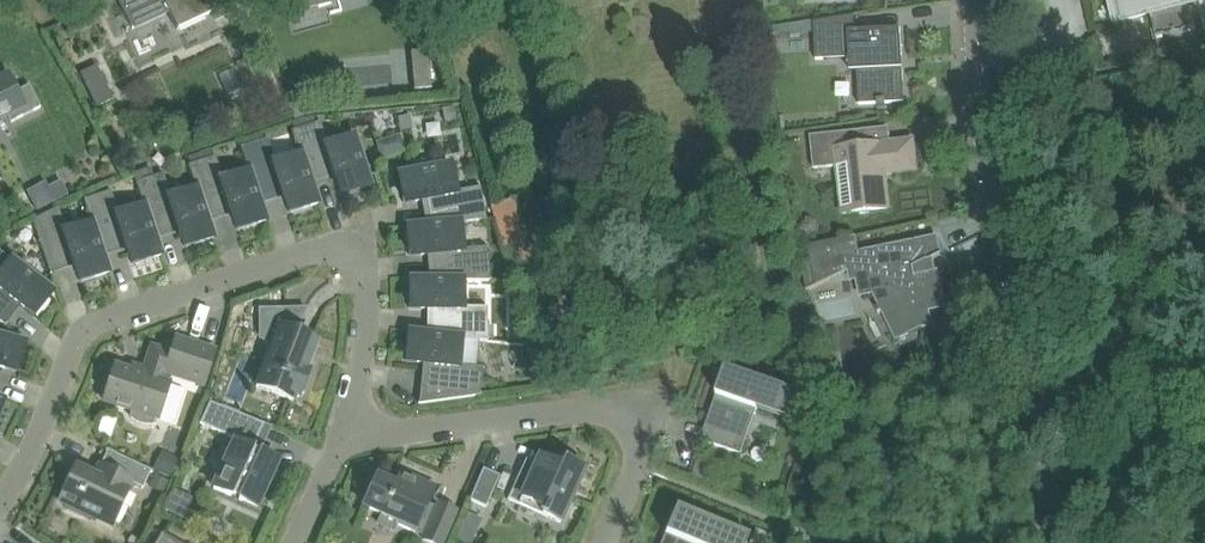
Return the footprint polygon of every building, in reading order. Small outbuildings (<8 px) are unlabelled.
[(175,0),(119,0),(132,29),(169,12),(178,30),(213,13),(216,20),(233,12),(227,0),(176,0),(175,0)] [(295,7),(296,6),(297,11),(319,5),(319,7),(332,3),(331,0),(293,0),(295,7)] [(1204,0),(1117,0),(1122,20),(1151,14),(1155,31),(1156,31),(1158,37),(1164,36),(1164,38),(1188,33),(1187,32),(1195,30),(1191,9),(1204,6),(1204,4),(1204,0)] [(855,16),(815,22),(817,59),(850,57),(850,71),(859,70),(861,105),(879,104),(879,106),(886,106),(886,103),(905,102),(903,67),(899,67),(898,55),(903,55),(902,29),(856,31),(855,16)] [(416,88),(414,88),(415,90),(432,88),(430,73),(415,74),(416,88)] [(8,74),(0,78),(0,118),(8,114),(11,121),(40,106),(30,86),(17,92),(8,74)] [(454,106),(442,109),(445,122),(457,120),(454,106)] [(410,115),(398,118),(400,131),(412,129),(410,115)] [(329,145),(321,121),(293,130),(301,154),(302,154),(312,183),(313,182),(336,175),(340,186),(341,186),(344,194),(357,190),(372,186),(355,136),(329,145)] [(866,146),(865,130),(811,136),(815,169),(848,165),(853,213),(866,211),(889,209),(886,175),(917,171),(914,141),(866,146)] [(382,158),(406,150),(401,134),(376,142),(382,158)] [(276,162),(269,139),(241,148),(249,171),(250,171),(259,200),(260,200),(284,192),(288,203),(289,203),(291,211),(304,207),(305,208),(319,203),(313,182),(312,183),(302,154),(301,154),(276,162)] [(224,180),(216,156),(189,165),(197,189),(198,188),(207,217),(208,217),(232,209),(235,221),(236,220),(239,228),(252,224),(252,225),(267,220),(260,200),(259,200),(250,171),(249,171),(224,180)] [(456,191),(451,164),(400,174),(402,189),(404,188),(406,202),(414,200),(415,201),(426,199),(431,224),(431,225),(460,222),(460,223),(487,220),(481,187),(456,191)] [(172,197),(164,173),(137,182),(145,206),(155,235),(155,234),(179,227),(183,238),(184,238),(187,246),(200,241),(200,242),(215,238),(208,217),(207,217),(198,188),(197,189),(172,197)] [(61,181),(48,187),(56,202),(69,195),(61,181)] [(120,214),(112,191),(84,200),(92,223),(93,223),(102,252),(103,252),(127,244),(131,255),(132,255),(134,263),(147,259),(148,260),(162,255),(155,234),(155,235),(145,206),(120,214)] [(508,267),(536,259),(518,198),(491,205),(508,267)] [(67,232),(59,207),(33,220),(51,274),(52,274),(51,269),(75,261),(78,273),(79,272),(82,280),(95,276),(95,277),(110,272),(103,252),(102,252),(93,223),(92,223),(67,232)] [(463,249),(460,223),(460,222),(431,225),(431,224),(408,226),(409,241),(411,241),(412,255),(420,254),(420,255),(432,254),(435,279),(464,280),(463,281),(491,281),(488,247),(463,249)] [(897,340),(912,331),(930,323),(927,309),(944,306),(936,271),(930,272),(928,262),(943,255),(943,254),(940,256),(936,237),(934,237),(935,239),(911,244),(875,251),(855,255),(851,237),(817,244),(817,243),(808,245),(812,266),(804,267),(807,290),(848,270),(850,281),(856,279),(860,297),(874,294),(897,340)] [(13,259),(0,275),(0,321),(6,326),(7,324),(3,321),(18,302),(28,309),(28,308),(35,313),(44,303),(54,291),(13,259)] [(435,279),(411,278),(411,294),(412,294),(412,308),(420,308),(420,309),(432,309),(432,334),(479,340),(488,341),(488,339),(494,339),(493,325),(488,325),(488,307),(463,307),(463,281),(464,280),(435,279)] [(297,334),(307,309),(275,309),(275,312),(263,312),(263,337),(274,342),(257,386),(294,401),(296,395),(300,397),(301,393),(304,395),(312,375),(309,374),(310,370),(307,369),(316,346),(317,342),(297,334)] [(409,347),(408,360),(416,361),(416,362),(423,363),(428,363),(424,402),(419,403),(419,404),(481,396),(484,367),(476,366),(479,340),(432,334),(427,333),(410,331),(408,347),(409,347)] [(8,369),(8,368),(16,370),(20,357),(21,357),(25,342),(0,335),(0,366),(8,369)] [(204,385),(215,351),(176,338),(172,353),(153,347),(144,375),(115,366),(104,401),(133,411),(131,417),(136,421),(141,423),(146,424),(153,424),(155,418),(159,419),(170,384),(162,382),(165,372),(204,385)] [(709,421),(702,440),(729,450),(742,454),(749,436),(748,436),(742,434),(752,407),(758,410),(758,409),(787,419),(790,410),(796,395),(796,393),(734,371),(727,369),(718,396),(725,398),(715,424),(709,421)] [(260,455),(252,452),(265,424),(210,402),(200,423),(235,440),(213,488),(232,496),(233,493),(241,497),(239,500),(258,508),(279,462),(260,454),(260,455)] [(153,473),(153,472),(106,450),(106,451),(107,452),(96,476),(85,471),(84,474),(75,470),(61,500),(69,504),(66,509),(87,519),(89,514),(113,525),(132,483),(143,488),(151,472),(153,473)] [(165,453),(157,472),(171,478),(179,459),(165,453)] [(526,459),(508,499),(520,505),(523,498),(545,508),(542,515),(561,523),(585,470),(567,461),(564,468),(540,457),(537,464),(526,459)] [(484,469),(470,500),(487,507),(501,476),(484,469)] [(363,499),(366,501),(364,506),(382,514),(397,521),(396,524),(398,525),(415,533),(417,529),(426,533),(425,537),(424,540),(431,542),(442,542),(456,511),(439,504),(437,508),(428,503),(435,487),(402,473),(397,484),(377,476),(375,481),(371,480),(363,499)] [(156,476),(150,488),(162,494),(168,482),(156,476)] [(743,538),(744,535),(676,508),(675,510),(666,534),(672,537),(670,542),(741,542),(743,538)] [(457,538),(468,542),(472,542),(476,533),(462,527),(457,538)] [(161,535),(156,542),(175,542),(161,535)]
